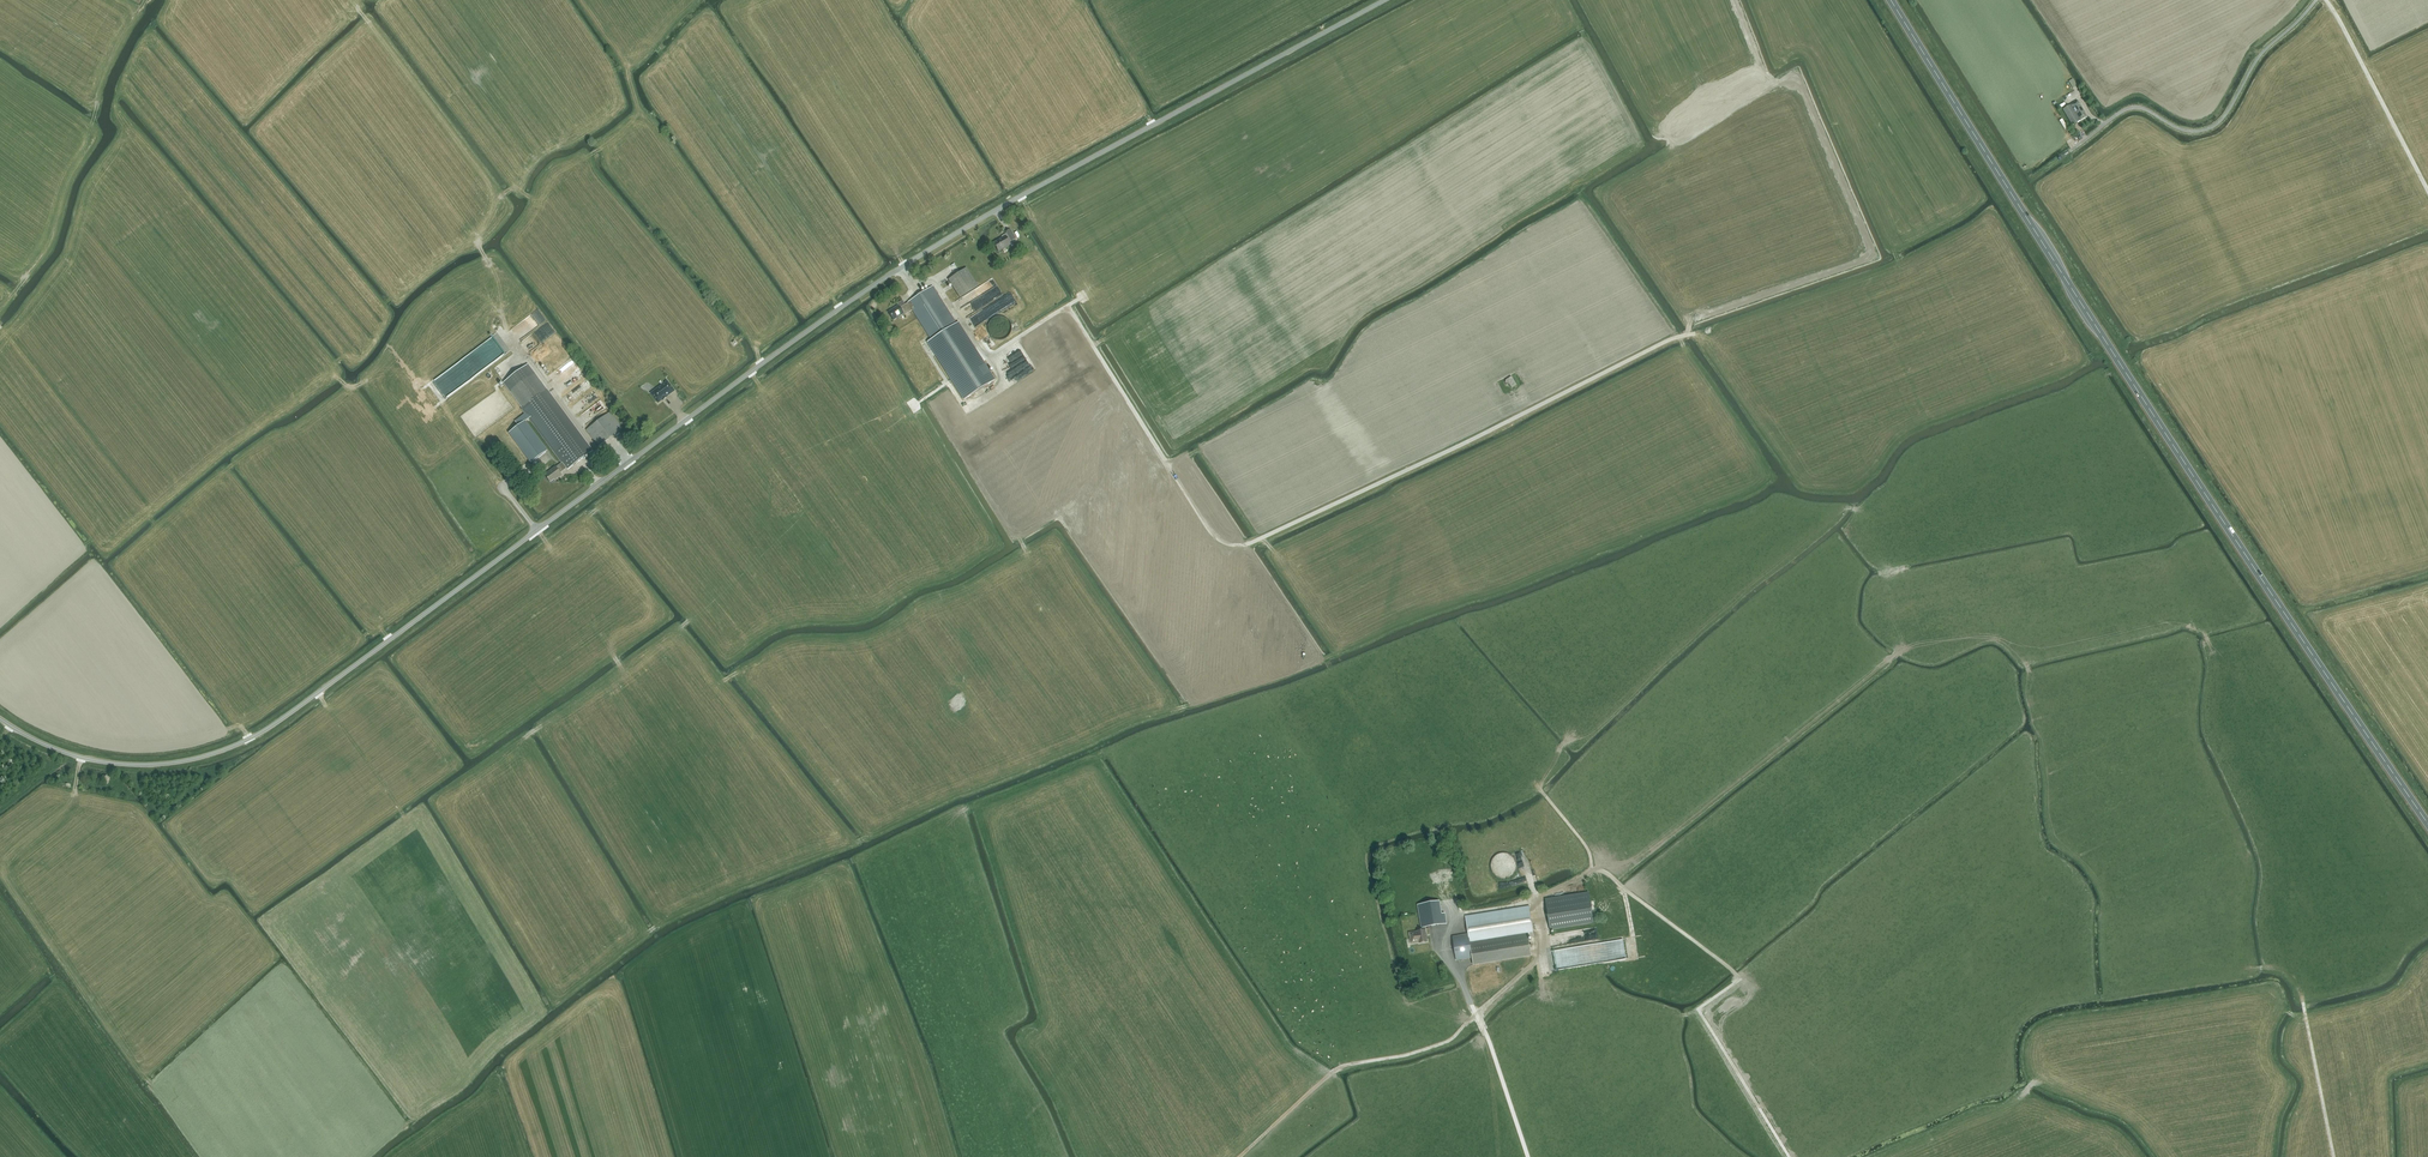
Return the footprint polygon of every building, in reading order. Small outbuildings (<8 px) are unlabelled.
[(2072,126),(2087,117),(2077,101),(2070,105),(2070,106),(2063,110),(2072,126)] [(2065,129),(2068,128),(2063,119),(2060,120),(2065,129)] [(1011,241),(1016,239),(1010,229),(1006,232),(1007,235),(993,243),(998,251),(1006,247),(1011,245),(1009,242),(1011,241)] [(960,298),(978,286),(966,268),(948,279),(960,298)] [(904,315),(912,310),(931,340),(927,342),(964,400),(995,380),(958,322),(956,323),(933,286),(907,302),(908,303),(904,305),(902,300),(896,304),(898,306),(888,312),(893,320),(903,314),(904,315)] [(949,289),(956,300),(959,297),(953,287),(949,289)] [(992,319),(991,320),(989,322),(988,324),(988,327),(988,329),(988,331),(989,333),(990,335),(992,337),(994,338),(996,339),(998,340),(1000,340),(1003,340),(1005,339),(1007,338),(1008,336),(1010,334),(1011,332),(1011,330),(1011,327),(1011,325),(1010,323),(1009,321),(1007,319),(1006,318),(1003,317),(1001,316),(999,316),(997,317),(994,318),(992,319)] [(562,462),(563,462),(567,468),(566,468),(567,469),(592,451),(528,365),(503,383),(525,413),(514,421),(517,426),(508,433),(530,463),(547,451),(525,421),(529,418),(562,462)] [(1029,369),(1014,377),(1017,382),(1032,375),(1029,369)] [(580,371),(571,375),(574,382),(583,378),(580,371)] [(1513,391),(1518,388),(1516,385),(1518,384),(1512,376),(1506,381),(1513,391)] [(674,390),(668,382),(652,393),(659,402),(674,390)] [(598,446),(622,428),(610,412),(586,430),(598,446)] [(628,437),(624,431),(618,435),(622,441),(628,437)] [(561,475),(560,473),(566,468),(567,468),(563,462),(562,462),(556,467),(555,467),(545,475),(550,482),(557,477),(557,478),(561,475)] [(1495,855),(1496,875),(1516,874),(1515,855),(1495,855)] [(1550,930),(1593,923),(1589,893),(1545,900),(1550,930)] [(1451,926),(1450,919),(1449,919),(1446,904),(1447,904),(1446,896),(1423,900),(1427,927),(1422,928),(1423,930),(1417,931),(1417,932),(1410,933),(1411,944),(1419,942),(1419,943),(1428,942),(1426,930),(1427,930),(1428,931),(1445,928),(1445,927),(1451,926)] [(1528,937),(1534,937),(1529,906),(1465,916),(1468,934),(1453,937),(1456,960),(1472,958),(1473,965),(1531,956),(1528,937)] [(1590,941),(1553,946),(1555,962),(1554,962),(1556,970),(1568,968),(1567,963),(1566,963),(1565,959),(1568,959),(1570,968),(1574,967),(1573,958),(1578,957),(1578,959),(1584,958),(1585,961),(1597,959),(1596,953),(1606,952),(1607,958),(1627,955),(1625,939),(1597,943),(1597,944),(1590,945),(1590,941)]
